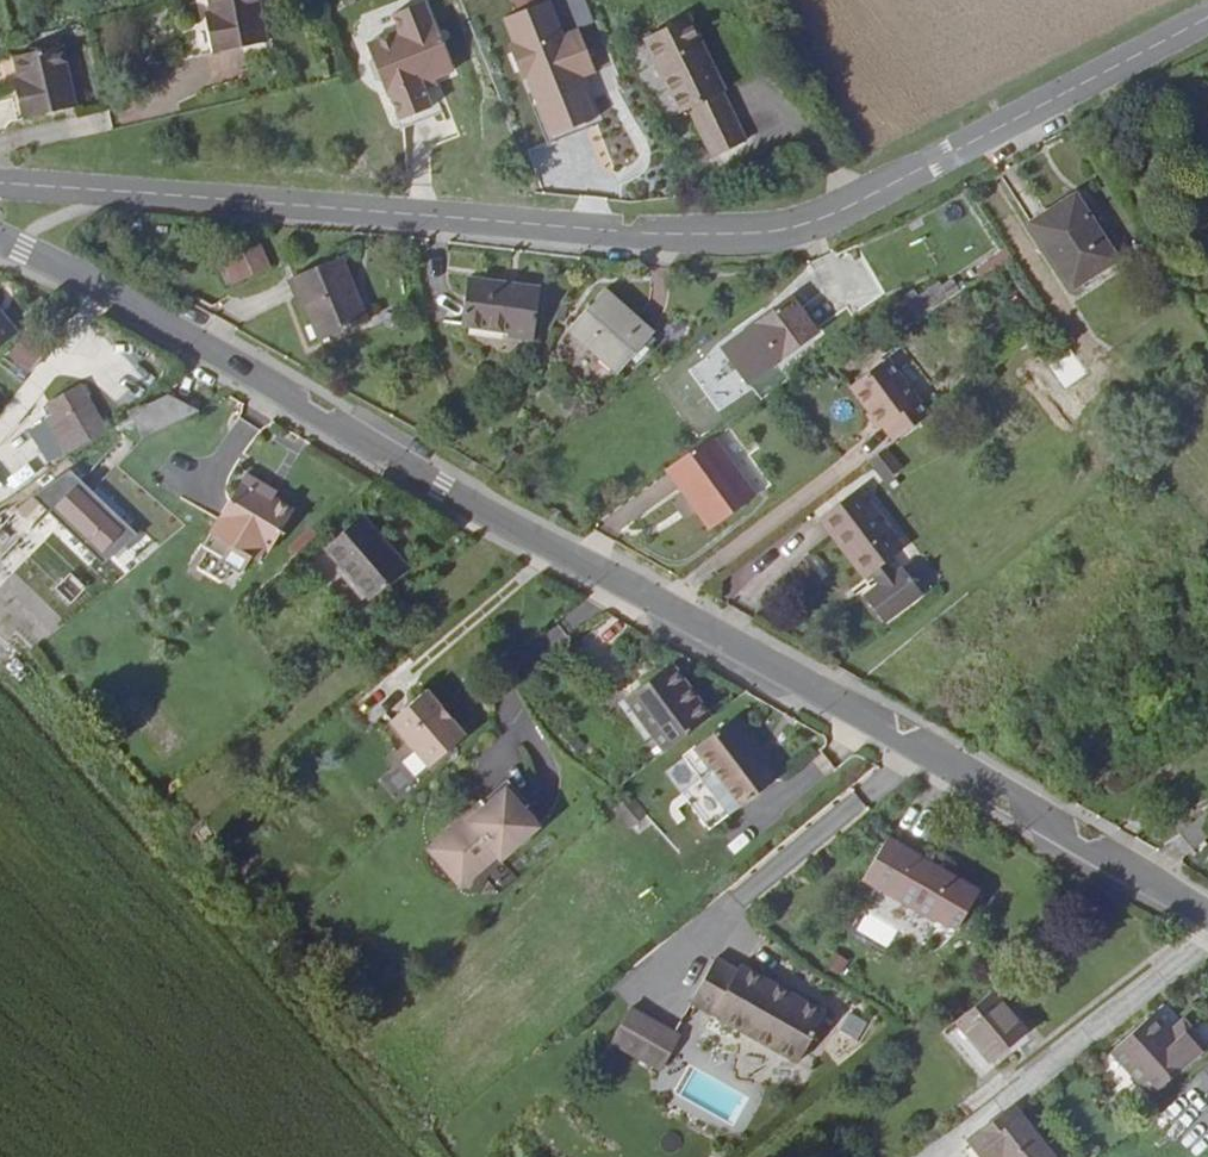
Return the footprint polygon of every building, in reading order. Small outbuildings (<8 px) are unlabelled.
[(206,30),(209,55),(265,47),(259,0),(209,0),(211,13),(213,29),(206,30)] [(544,137),(599,119),(585,77),(598,72),(582,25),(563,31),(553,0),(545,0),(503,14),(544,137)] [(400,37),(367,49),(372,62),(368,69),(374,85),(381,88),(386,101),(389,100),(398,126),(430,114),(424,97),(420,89),(433,85),(453,77),(434,24),(432,26),(426,8),(394,20),(400,37)] [(204,15),(206,30),(213,29),(211,13),(204,15)] [(715,162),(744,148),(736,127),(722,98),(729,96),(723,84),(710,58),(693,21),(648,41),(657,61),(670,87),(683,116),(692,112),(700,129),(715,162)] [(17,101),(23,126),(76,113),(61,49),(15,60),(21,84),(24,100),(17,101)] [(13,85),(17,101),(24,100),(21,84),(13,85)] [(433,85),(420,89),(424,97),(436,93),(433,85)] [(736,127),(744,148),(751,145),(743,127),(729,96),(722,98),(736,127)] [(14,128),(23,126),(17,101),(8,103),(14,128)] [(1076,202),(1031,233),(1074,296),(1119,265),(1076,202)] [(260,260),(266,277),(279,271),(272,256),(260,260)] [(234,295),(268,280),(266,277),(260,260),(226,275),(234,295)] [(339,265),(290,287),(320,353),(367,332),(339,265)] [(547,289),(471,281),(465,327),(515,333),(514,337),(540,340),(547,289)] [(653,336),(612,305),(601,298),(578,329),(572,337),(624,375),(653,336)] [(797,306),(756,333),(782,371),(822,344),(797,306)] [(20,334),(0,311),(0,312),(0,351),(20,334)] [(29,370),(47,347),(27,331),(9,353),(29,370)] [(720,409),(743,389),(711,352),(688,372),(720,409)] [(892,436),(925,411),(896,371),(885,355),(847,382),(859,398),(865,406),(877,422),(880,420),(892,436)] [(75,449),(107,431),(83,387),(51,405),(57,416),(75,449)] [(178,387),(128,411),(141,438),(191,414),(178,387)] [(877,422),(865,406),(860,409),(872,426),(877,422)] [(67,453),(75,449),(57,416),(49,420),(67,453)] [(723,430),(676,463),(718,524),(765,490),(723,430)] [(879,446),(863,458),(878,478),(894,466),(879,446)] [(69,460),(38,494),(109,560),(139,527),(69,460)] [(274,546),(298,505),(277,493),(267,487),(270,481),(248,469),(215,527),(235,539),(228,553),(248,565),(256,552),(262,555),(269,543),(274,546)] [(280,487),(270,481),(267,487),(277,493),(280,487)] [(858,482),(821,513),(870,572),(876,567),(884,577),(900,565),(892,555),(907,541),(858,482)] [(364,510),(328,538),(371,594),(408,564),(364,510)] [(900,565),(884,577),(884,578),(870,590),(890,616),(928,586),(906,560),(900,565)] [(672,749),(720,713),(705,692),(696,699),(671,665),(633,694),(672,749)] [(445,705),(448,702),(430,682),(392,714),(432,760),(469,728),(455,711),(452,713),(445,705)] [(455,711),(448,702),(445,705),(452,713),(455,711)] [(752,739),(760,733),(747,715),(691,758),(705,775),(686,789),(713,827),(779,777),(771,765),(752,739)] [(780,759),(760,733),(752,739),(771,765),(780,759)] [(395,764),(376,781),(393,801),(413,784),(395,764)] [(515,805),(523,797),(530,792),(513,773),(431,842),(466,883),(484,868),(476,859),(465,868),(442,842),(472,816),(476,819),(496,802),(511,801),(515,805)] [(545,823),(523,797),(515,805),(511,801),(496,802),(476,819),(472,816),(442,842),(465,868),(476,859),(484,868),(502,852),(506,857),(545,823)] [(1176,824),(1188,841),(1207,826),(1207,801),(1207,800),(1176,824)] [(633,838),(646,826),(628,808),(616,818),(633,838)] [(886,837),(861,880),(934,922),(935,920),(947,926),(948,924),(956,929),(978,890),(886,837)] [(854,931),(886,948),(898,928),(865,910),(854,931)] [(716,958),(695,997),(716,1009),(714,1014),(799,1062),(827,1012),(742,965),(739,970),(716,958)] [(995,981),(944,1020),(981,1069),(1014,1043),(1010,1037),(1028,1024),(995,981)] [(716,1009),(695,997),(711,1016),(714,1014),(716,1009)] [(628,1006),(610,1046),(663,1069),(680,1029),(628,1006)] [(1129,1052),(1168,1019),(1161,1012),(1123,1045),(1129,1052)] [(1194,1017),(1178,1031),(1186,1040),(1202,1026),(1194,1017)] [(1178,1031),(1168,1019),(1129,1052),(1151,1077),(1206,1031),(1202,1026),(1186,1040),(1178,1031)] [(1151,1077),(1162,1089),(1207,1048),(1207,1034),(1206,1031),(1151,1077)] [(972,1141),(985,1156),(1064,1156),(1026,1113),(1016,1123),(1006,1111),(972,1141)]
